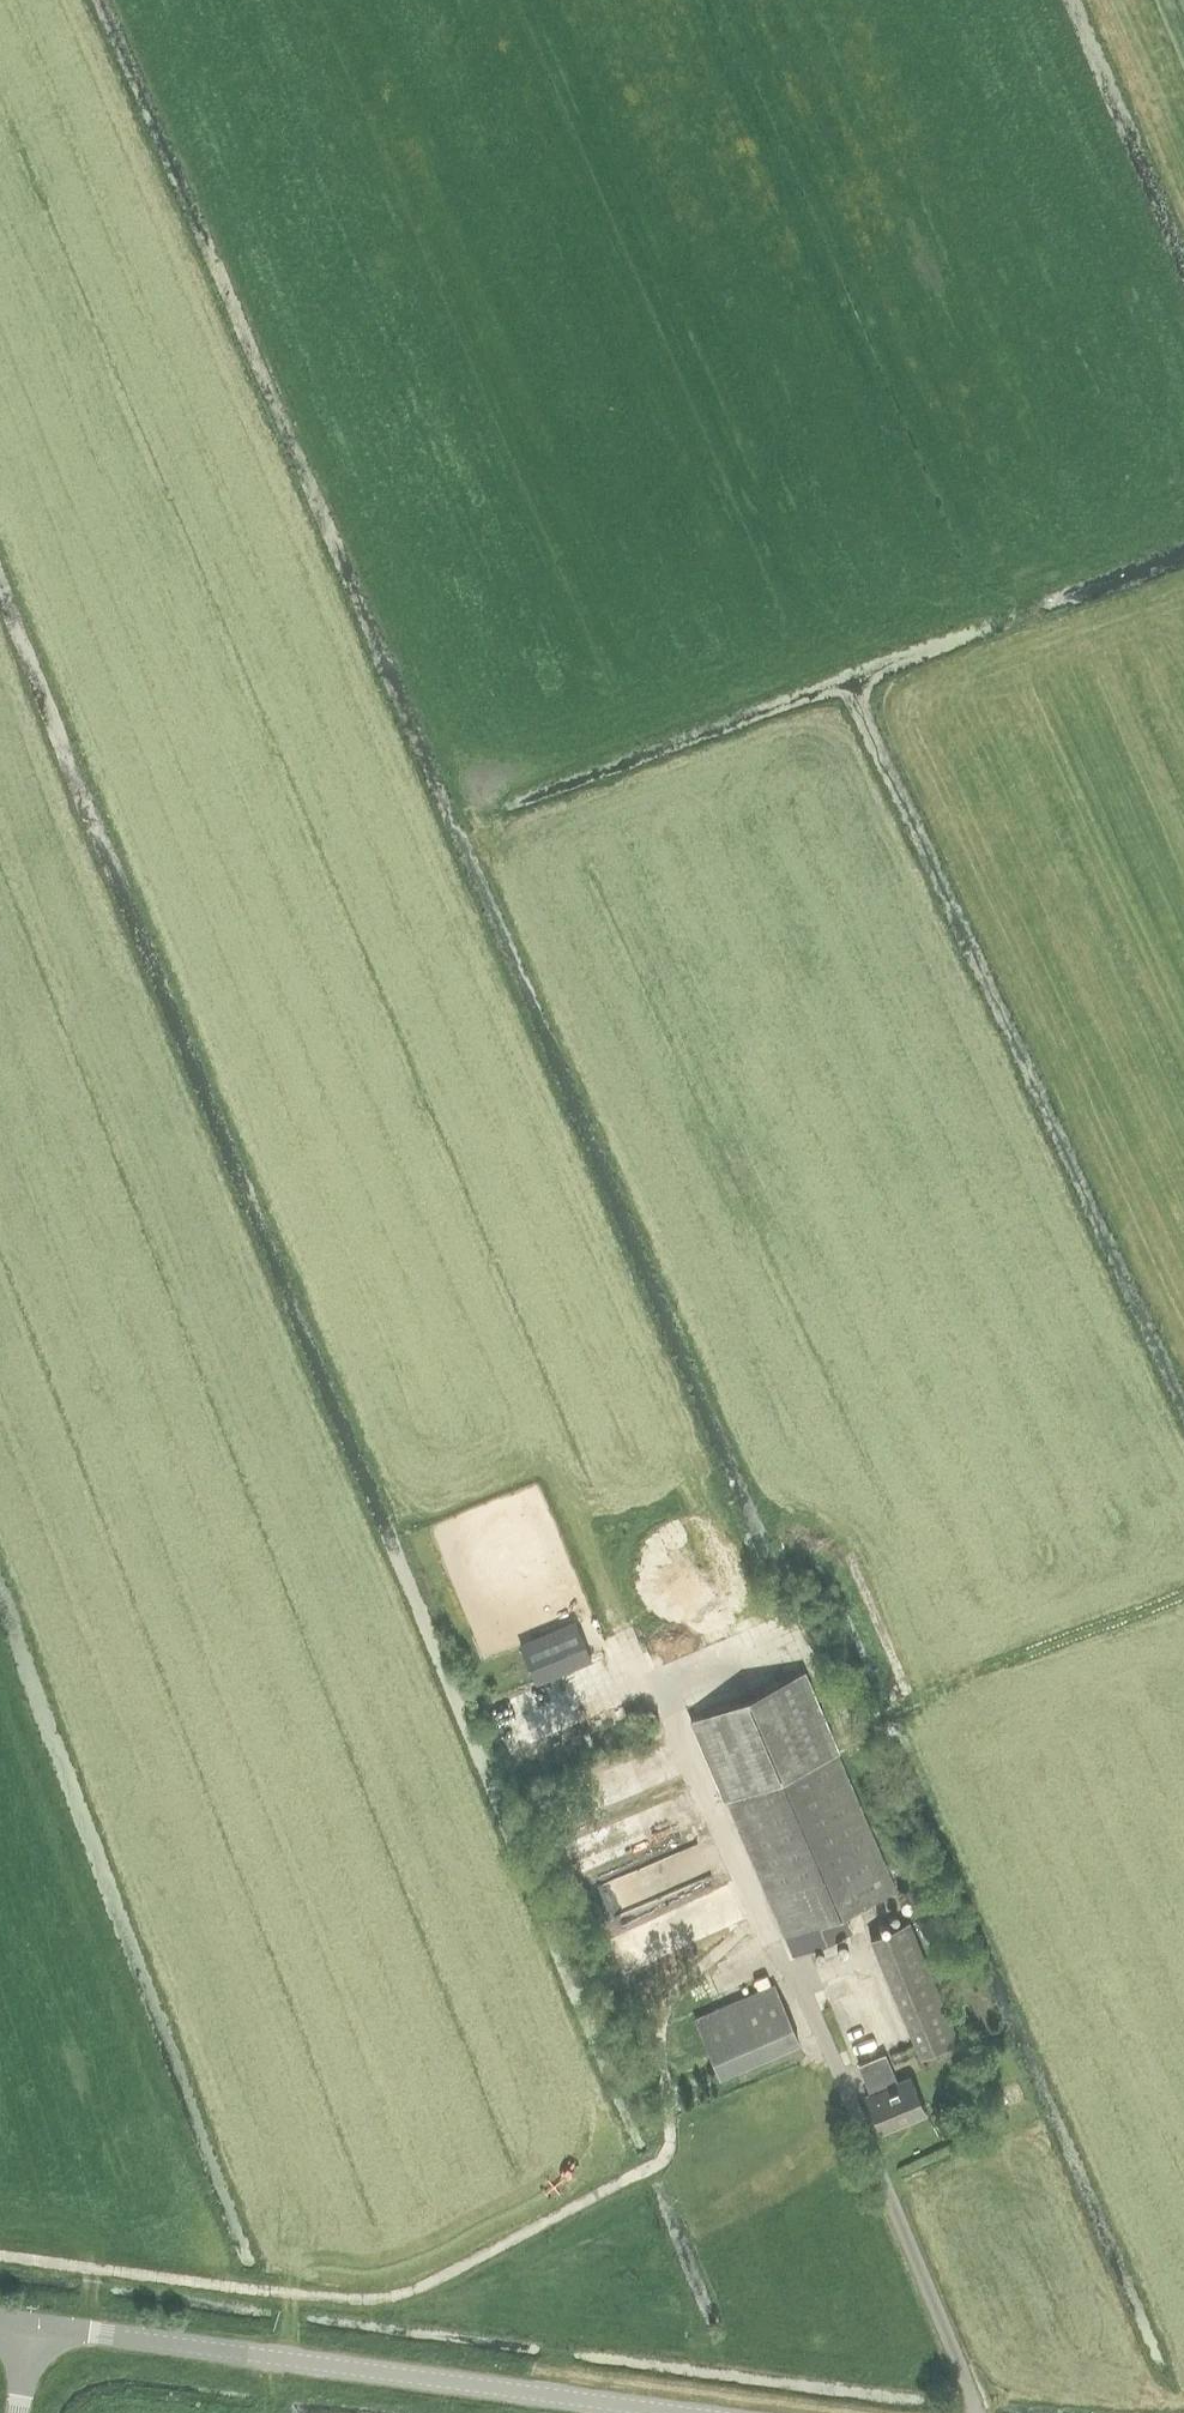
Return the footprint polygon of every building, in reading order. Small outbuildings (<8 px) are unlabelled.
[(730,1526),(648,1531),(651,1593),(667,1592),(669,1610),(735,1606),(730,1526)] [(537,1682),(592,1658),(578,1623),(522,1647),(537,1682)] [(896,1891),(837,1752),(802,1672),(692,1719),(793,1955),(851,1930),(845,1912),(896,1891)] [(570,1839),(582,1872),(693,1830),(681,1797),(570,1839)] [(658,1919),(613,1938),(627,1970),(672,1951),(658,1919)] [(958,2040),(909,1922),(871,1938),(922,2056),(958,2040)] [(720,2077),(799,2042),(775,1984),(694,2018),(720,2077)] [(898,2083),(890,2066),(884,2054),(859,2065),(871,2094),(867,2095),(881,2131),(926,2112),(911,2077),(898,2083)]
